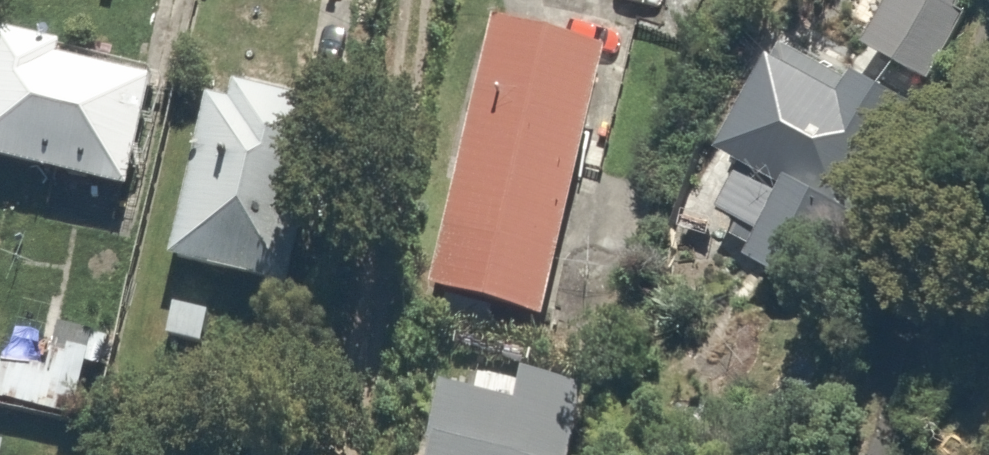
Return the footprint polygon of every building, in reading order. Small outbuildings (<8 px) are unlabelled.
[(839,31),(879,48),(900,0),(852,0),(839,31)] [(559,317),(610,70),(591,66),(596,40),(534,27),(528,53),(500,47),(449,295),(559,317)] [(0,39),(0,158),(128,179),(147,62),(0,39)] [(735,166),(711,211),(759,236),(748,256),(790,278),(891,92),(843,66),(834,82),(771,48),(714,155),(735,166)] [(293,202),(224,110),(203,106),(170,265),(275,287),(293,202)] [(0,386),(0,401),(76,414),(84,369),(106,373),(112,337),(49,327),(43,363),(5,357),(0,386)] [(607,420),(575,416),(533,409),(461,399),(453,454),(602,454),(607,420)]
